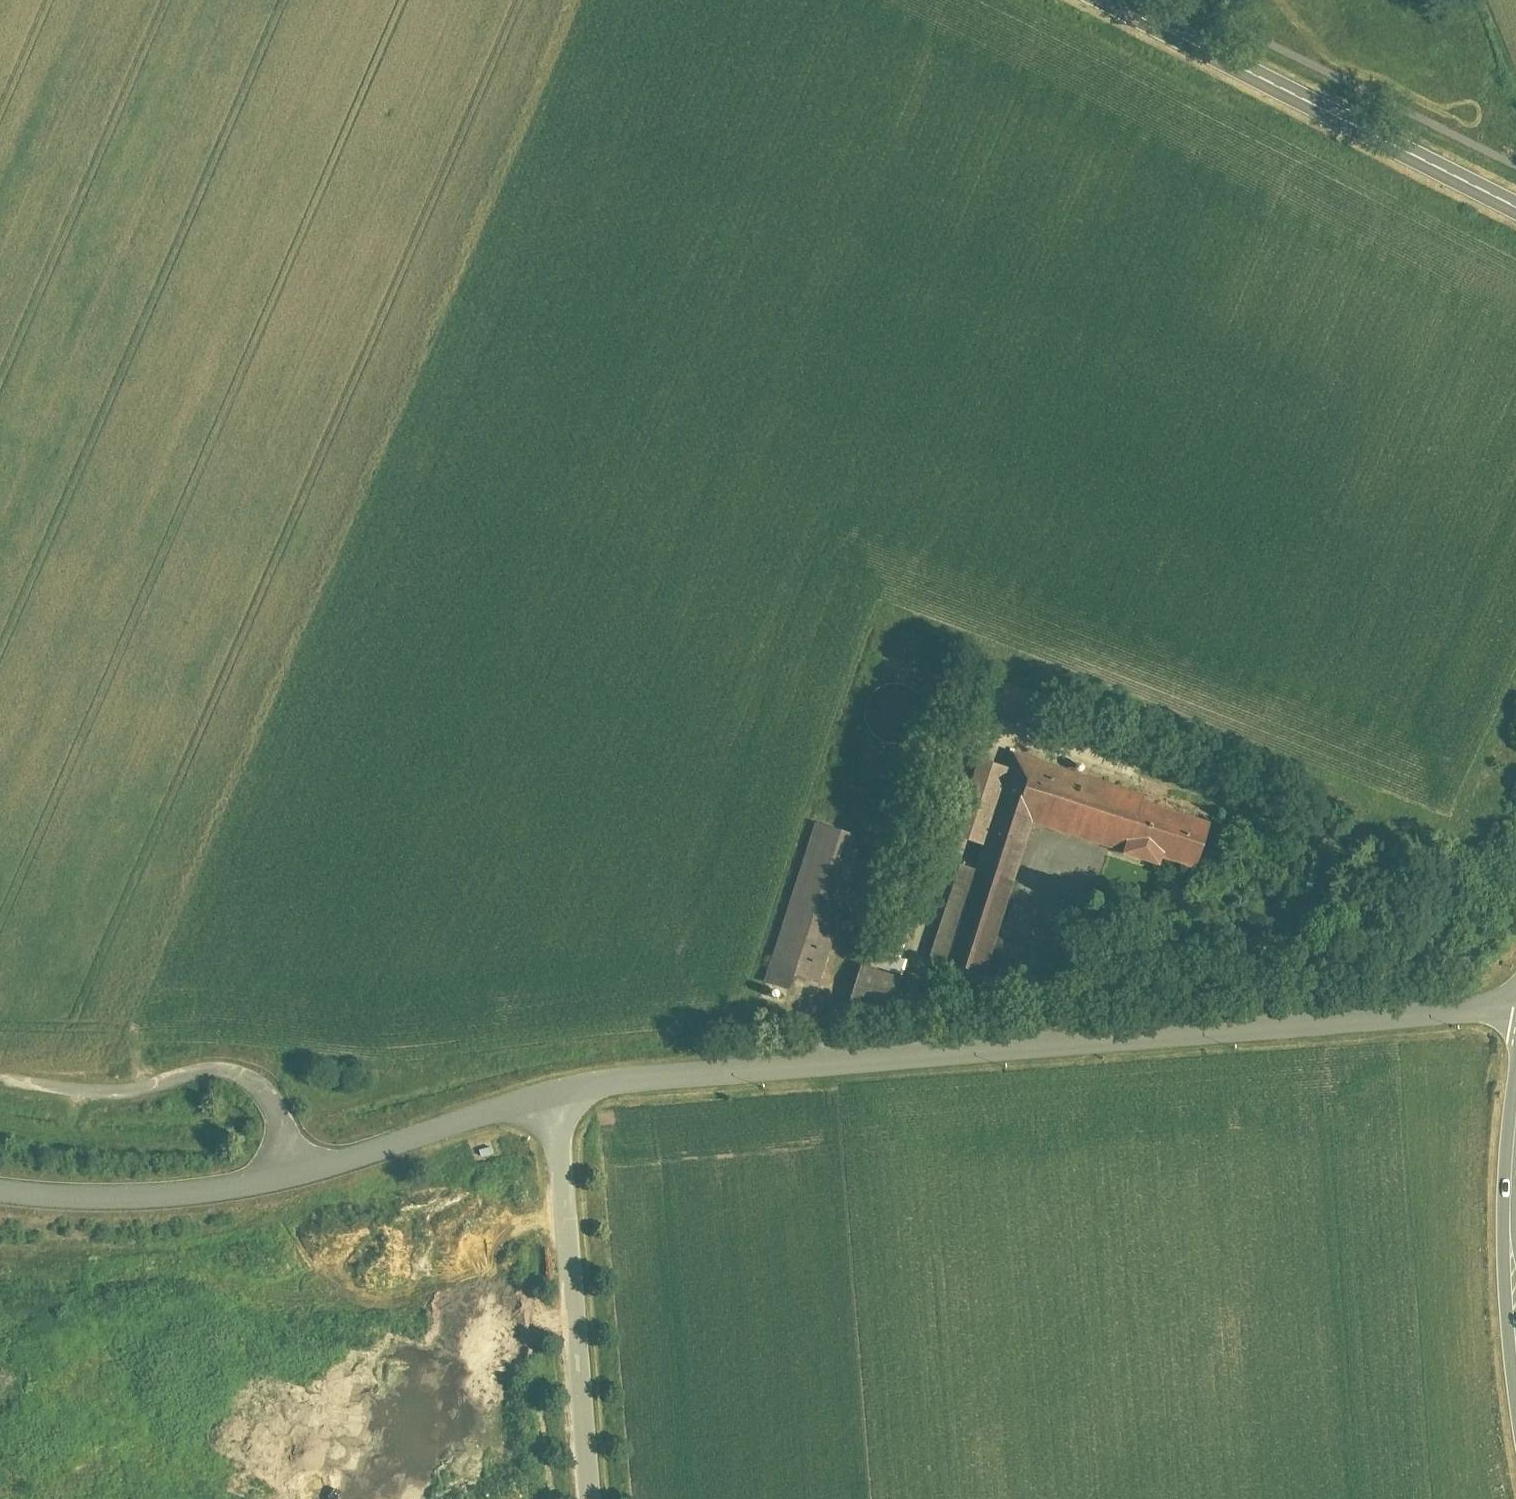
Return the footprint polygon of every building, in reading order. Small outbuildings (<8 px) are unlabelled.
[(1146,794),(1014,751),(1009,767),(985,841),(977,867),(947,958),(945,964),(984,976),(1034,820),(1125,849),(1124,854),(1161,866),(1165,855),(1198,865),(1212,823),(1144,801),(1146,794)] [(1009,767),(981,758),(957,832),(985,841),(1009,767)] [(819,982),(865,839),(821,824),(770,981),(791,988),(795,974),(819,982)] [(977,867),(964,863),(934,953),(947,958),(977,867)] [(907,960),(881,952),(876,970),(902,978),(907,960)] [(876,970),(862,965),(849,1005),(889,1018),(902,978),(876,970)]
